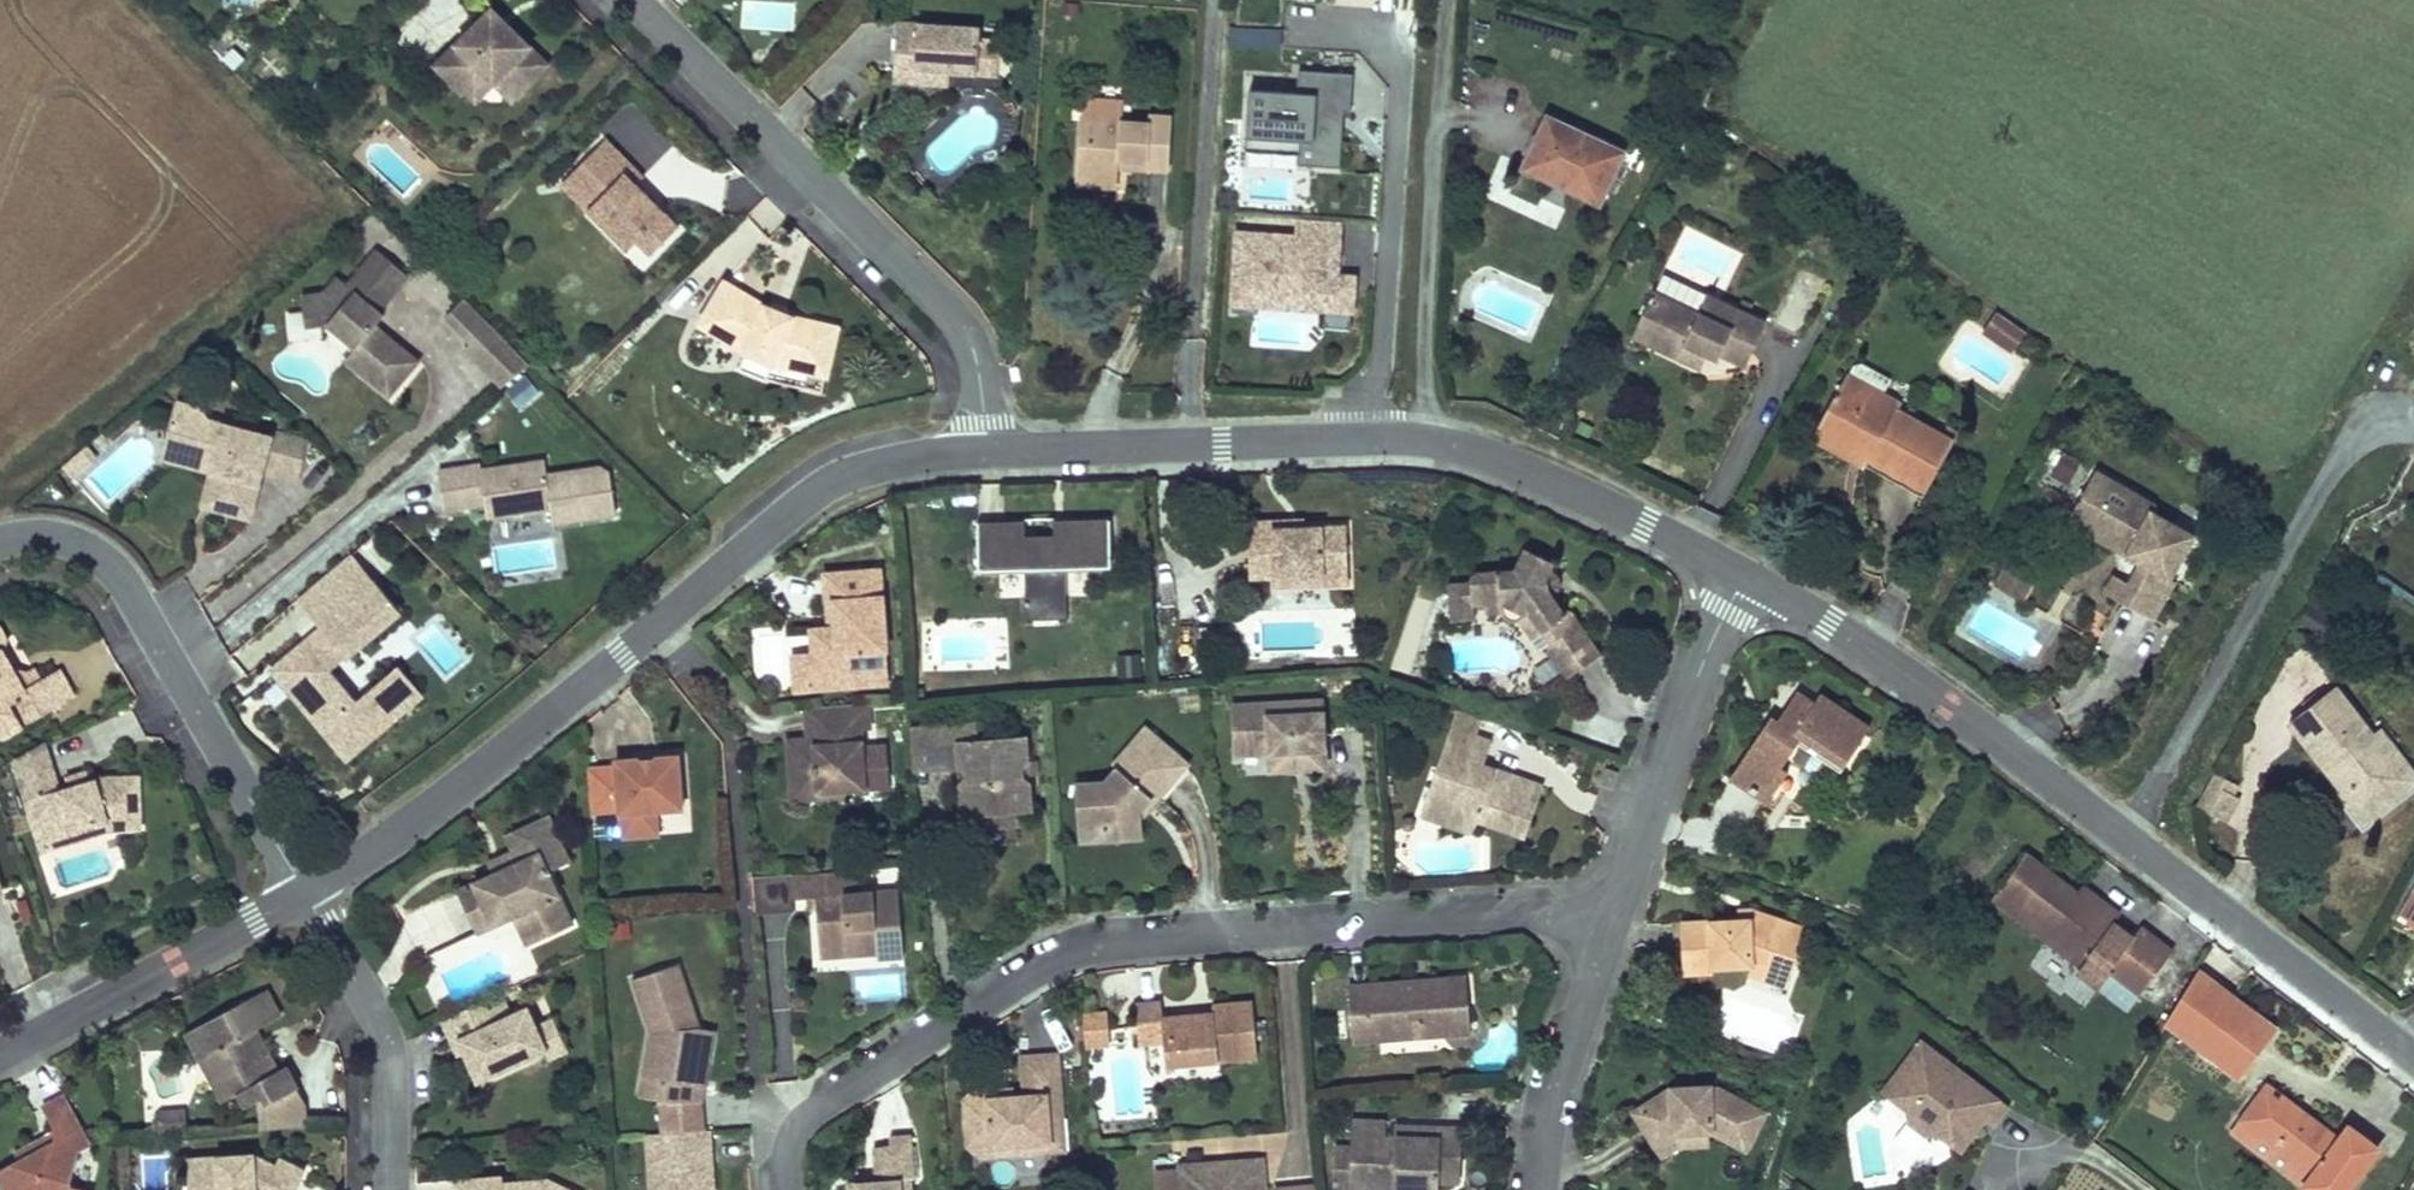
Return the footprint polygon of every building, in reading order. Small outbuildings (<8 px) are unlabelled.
[(740,27),(793,31),(795,2),(761,0),(741,0),(740,27)] [(552,68),(496,12),(445,63),(445,74),(468,97),(470,94),(480,104),(516,104),(552,68)] [(994,32),(994,21),(912,15),(907,72),(952,76),(953,63),(968,64),(991,66),(994,32)] [(1281,25),(1231,24),(1230,43),(1281,45),(1281,25)] [(994,32),(991,66),(1010,67),(1013,34),(994,32)] [(968,64),(953,63),(952,76),(967,77),(968,64)] [(1307,93),(1259,89),(1253,166),(1309,170),(1309,166),(1349,169),(1354,113),(1361,114),(1364,75),(1309,70),(1307,93)] [(1179,159),(1181,108),(1153,107),(1153,116),(1136,116),(1137,98),(1101,96),(1100,114),(1099,133),(1085,133),(1084,168),(1127,170),(1127,157),(1179,159)] [(1099,133),(1100,114),(1086,114),(1085,133),(1099,133)] [(1640,150),(1564,114),(1537,170),(1614,206),(1640,150)] [(648,179),(611,142),(580,174),(606,201),(599,208),(616,225),(610,231),(633,254),(642,246),(656,259),(684,230),(641,187),(648,179)] [(1126,182),(1127,170),(1084,168),(1084,181),(1126,182)] [(606,201),(580,174),(566,188),(610,231),(616,225),(599,208),(606,201)] [(1305,238),(1245,232),(1239,302),(1264,304),(1266,291),(1332,297),(1331,310),(1358,312),(1361,279),(1343,277),(1348,222),(1307,218),(1305,238)] [(350,360),(392,398),(423,364),(377,322),(417,278),(385,250),(354,285),(345,276),(330,292),(308,294),(311,325),(333,323),(360,348),(350,360)] [(1716,292),(1707,311),(1660,287),(1643,321),(1637,334),(1683,357),(1705,368),(1711,356),(1722,334),(1734,340),(1728,353),(1751,365),(1773,321),(1716,292)] [(774,322),(776,315),(735,291),(711,331),(757,359),(784,370),(836,381),(847,334),(801,322),(799,329),(774,322)] [(542,367),(472,298),(453,317),(479,342),(473,349),(514,390),(542,367)] [(2005,314),(1984,300),(1972,318),(1992,332),(2005,314)] [(799,329),(801,322),(797,313),(785,309),(776,315),(774,322),(799,329)] [(2014,320),(2005,314),(1992,332),(2001,339),(2014,320)] [(1722,334),(1711,356),(1723,362),(1728,353),(1734,340),(1722,334)] [(784,370),(757,359),(750,376),(778,387),(833,398),(836,381),(784,370)] [(1848,372),(1823,419),(1877,447),(1871,457),(1931,488),(1958,438),(1901,408),(1905,401),(1886,391),(1894,375),(1863,359),(1856,362),(1850,373),(1848,372)] [(182,407),(171,445),(192,451),(198,463),(219,468),(217,476),(226,479),(217,513),(253,523),(267,473),(276,443),(213,425),(206,414),(182,407)] [(1877,447),(1823,419),(1814,438),(1927,497),(1931,488),(1871,457),(1877,447)] [(314,444),(279,434),(276,443),(267,473),(303,483),(314,444)] [(192,451),(171,445),(166,462),(217,476),(219,468),(198,463),(192,451)] [(92,451),(69,471),(78,482),(101,463),(92,451)] [(2069,484),(2079,460),(2062,452),(2051,476),(2069,484)] [(558,521),(621,513),(616,473),(606,466),(553,473),(551,459),(487,468),(486,463),(444,468),(451,516),(492,510),(492,514),(526,509),(527,516),(557,512),(558,521)] [(2156,514),(2161,506),(2102,472),(2079,512),(2136,544),(2129,557),(2146,567),(2136,583),(2125,604),(2161,625),(2184,586),(2176,582),(2200,539),(2156,514)] [(217,513),(226,479),(217,476),(207,510),(217,513)] [(526,509),(492,514),(493,521),(527,516),(526,509)] [(2136,544),(2079,512),(2072,524),(2129,557),(2136,544)] [(1050,532),(1050,517),(1024,517),(1024,532),(1050,532)] [(1022,523),(974,524),(976,569),(1023,568),(1025,623),(1067,621),(1065,566),(1110,565),(1109,520),(1051,522),(1052,533),(1022,534),(1022,523)] [(1299,520),(1283,521),(1283,533),(1300,532),(1299,520)] [(1283,521),(1243,522),(1245,579),(1271,578),(1271,568),(1295,567),(1296,585),(1345,583),(1343,530),(1300,532),(1283,533),(1283,521)] [(1466,583),(1440,585),(1444,616),(1466,614),(1465,601),(1479,600),(1501,598),(1518,621),(1523,616),(1545,645),(1539,650),(1562,682),(1596,656),(1565,613),(1554,612),(1548,603),(1539,589),(1546,576),(1552,565),(1523,548),(1508,574),(1466,577),(1466,583)] [(301,605),(323,632),(378,588),(356,560),(301,605)] [(1271,568),(1271,578),(1271,586),(1296,585),(1295,567),(1271,568)] [(863,672),(886,670),(878,568),(822,572),(825,615),(832,615),(833,626),(809,628),(811,652),(806,652),(809,687),(864,683),(863,672)] [(2036,588),(2004,572),(1993,595),(2024,610),(2036,588)] [(2110,595),(2125,604),(2136,583),(2121,575),(2110,595)] [(1552,580),(1546,576),(1539,589),(1548,603),(1554,593),(1552,580)] [(378,588),(323,632),(327,637),(329,640),(313,653),(310,650),(280,675),(349,761),(423,701),(401,674),(359,708),(333,677),(404,619),(378,588)] [(1501,598),(1479,600),(1480,608),(1493,607),(1531,656),(1539,650),(1545,645),(1523,616),(1518,621),(1501,598)] [(1466,614),(1444,616),(1444,622),(1467,620),(1467,614),(1466,614)] [(327,637),(310,650),(313,653),(329,640),(327,637)] [(17,683),(0,653),(0,738),(6,740),(64,708),(49,681),(30,691),(24,680),(17,683)] [(887,681),(886,670),(863,672),(864,683),(887,681)] [(2364,725),(2330,680),(2285,714),(2339,784),(2334,789),(2359,821),(2387,798),(2378,787),(2395,774),(2378,751),(2390,741),(2373,718),(2364,725)] [(1764,739),(1755,732),(1723,778),(1763,806),(1783,778),(1775,772),(1797,742),(1834,768),(1860,732),(1815,701),(1809,709),(1793,698),(1775,723),(1764,739)] [(866,701),(803,706),(806,737),(786,739),(788,770),(809,768),(816,774),(817,789),(845,787),(888,784),(885,744),(860,746),(858,728),(868,727),(866,701)] [(1318,705),(1230,711),(1234,758),(1268,755),(1269,772),(1322,769),(1318,705)] [(1447,730),(1423,800),(1446,819),(1465,834),(1479,820),(1521,835),(1538,787),(1478,766),(1486,743),(1472,738),(1480,714),(1457,707),(1449,730),(1447,730)] [(1766,717),(1755,732),(1764,739),(1775,723),(1766,717)] [(1095,810),(1077,812),(1080,837),(1105,834),(1106,845),(1143,840),(1140,815),(1150,804),(1182,766),(1139,729),(1107,768),(1112,774),(1101,787),(1092,788),(1095,810)] [(976,731),(929,735),(932,774),(958,771),(962,815),(1012,811),(1027,810),(1022,746),(977,749),(976,731)] [(929,735),(909,736),(912,775),(932,774),(929,735)] [(2390,741),(2378,751),(2395,774),(2378,787),(2387,798),(2413,778),(2413,772),(2390,741)] [(44,745),(14,763),(36,837),(67,828),(69,837),(95,829),(97,838),(111,834),(140,836),(141,784),(112,790),(92,796),(75,801),(63,805),(44,745)] [(610,769),(581,771),(584,818),(676,811),(672,758),(609,763),(610,769)] [(1184,779),(1182,766),(1150,804),(1162,805),(1184,779)] [(809,768),(788,770),(791,798),(846,793),(845,787),(817,789),(816,774),(809,768)] [(1619,772),(1607,768),(1601,785),(1614,789),(1619,772)] [(2240,787),(2217,774),(2199,807),(2228,824),(2240,801),(2234,798),(2240,787)] [(72,792),(75,801),(92,796),(89,787),(72,792)] [(1095,810),(1092,788),(1074,790),(1077,812),(1095,810)] [(488,862),(467,873),(488,913),(505,904),(521,908),(531,925),(566,906),(539,856),(562,843),(537,798),(496,820),(503,832),(512,849),(488,862)] [(1446,819),(1423,800),(1417,818),(1443,827),(1446,819)] [(1012,811),(962,815),(963,833),(1013,830),(1012,811)] [(67,828),(36,837),(41,855),(97,838),(95,829),(69,837),(67,828)] [(503,832),(479,845),(488,862),(512,849),(503,832)] [(1105,834),(1080,837),(1081,848),(1106,845),(1105,834)] [(2109,919),(2070,891),(2018,854),(1993,889),(2016,906),(2083,954),(2078,962),(2071,971),(2094,988),(2097,984),(2127,1006),(2168,951),(2135,927),(2130,934),(2109,919)] [(853,869),(791,873),(793,899),(814,897),(817,944),(874,939),(876,957),(901,955),(897,889),(855,893),(853,869)] [(451,882),(472,922),(488,913),(467,873),(451,882)] [(2070,891),(2109,919),(2114,912),(2075,884),(2070,891)] [(2011,913),(2016,906),(1993,889),(1987,896),(2011,913)] [(505,904),(520,931),(531,925),(521,908),(505,904)] [(1732,914),(1679,919),(1684,964),(1709,961),(1743,958),(1778,975),(1789,952),(1774,944),(1785,923),(1749,905),(1743,913),(1732,914)] [(1749,905),(1732,907),(1732,914),(1743,913),(1749,905)] [(2078,962),(2083,954),(2016,906),(2011,913),(2078,962)] [(1800,930),(1785,923),(1774,944),(1789,952),(1800,930)] [(817,944),(819,962),(876,957),(874,939),(817,944)] [(1772,986),(1778,975),(1743,958),(1738,969),(1772,986)] [(1709,961),(1684,964),(1685,975),(1710,973),(1709,961)] [(673,964),(626,979),(644,1032),(637,1077),(656,1080),(653,1100),(655,1134),(702,1130),(700,1101),(702,1086),(687,1084),(695,1028),(673,964)] [(2274,1027),(2194,968),(2160,1021),(2236,1077),(2274,1027)] [(1446,978),(1348,986),(1351,1041),(1470,1032),(1468,1001),(1448,1003),(1446,978)] [(491,979),(445,1001),(458,1028),(451,1031),(458,1047),(471,1074),(545,1039),(533,1014),(524,996),(504,1006),(491,979)] [(266,986),(183,1025),(199,1059),(236,1073),(241,1083),(245,1093),(264,1084),(267,1091),(294,1079),(284,1058),(273,1063),(251,1015),(274,1004),(266,986)] [(1156,1002),(1130,1004),(1135,1046),(1161,1043),(1164,1068),(1250,1059),(1243,1000),(1210,1003),(1211,1014),(1158,1020),(1156,1002)] [(431,1008),(451,1051),(458,1047),(451,1031),(458,1028),(445,1001),(431,1008)] [(564,1044),(547,1007),(533,1014),(545,1039),(550,1050),(564,1044)] [(1104,1013),(1080,1015),(1082,1031),(1105,1029),(1104,1013)] [(710,1031),(695,1028),(687,1084),(702,1086),(710,1031)] [(1105,1029),(1082,1031),(1083,1045),(1106,1043),(1105,1029)] [(1986,1124),(1999,1106),(1913,1044),(1876,1095),(1901,1113),(1903,1126),(1920,1137),(1931,1135),(1955,1152),(1973,1126),(1968,1123),(1974,1116),(1978,1119),(1986,1124)] [(1011,1087),(975,1090),(964,1103),(968,1142),(983,1153),(993,1143),(1030,1139),(1029,1131),(1049,1129),(1049,1116),(1064,1115),(1058,1055),(1016,1059),(1020,1096),(1012,1097),(1011,1087)] [(236,1073),(199,1059),(216,1095),(241,1083),(236,1073)] [(633,1097),(653,1100),(656,1080),(637,1077),(633,1097)] [(2233,1116),(2263,1137),(2252,1151),(2304,1189),(2340,1189),(2373,1144),(2342,1121),(2334,1132),(2260,1079),(2233,1116)] [(1665,1091),(1626,1117),(1645,1149),(1665,1136),(1703,1135),(1740,1151),(1758,1112),(1710,1090),(1665,1091)] [(58,1093),(37,1103),(50,1129),(55,1141),(17,1160),(0,1169),(0,1189),(88,1189),(89,1186),(65,1181),(72,1147),(83,1142),(58,1093)] [(147,1110),(148,1128),(179,1126),(177,1108),(147,1110)] [(993,1143),(983,1153),(1067,1146),(1064,1115),(1049,1116),(1049,1129),(1029,1131),(1030,1139),(993,1143)] [(1973,1126),(1978,1119),(1974,1116),(1968,1123),(1973,1126)] [(2263,1137),(2233,1116),(2223,1130),(2252,1151),(2263,1137)] [(1348,1124),(1347,1150),(1334,1150),(1334,1182),(1336,1182),(1336,1189),(1347,1189),(1347,1182),(1381,1183),(1381,1189),(1456,1189),(1457,1135),(1413,1134),(1413,1143),(1404,1143),(1382,1143),(1382,1124),(1348,1124)] [(55,1141),(50,1129),(11,1149),(17,1160),(55,1141)] [(643,1135),(647,1189),(710,1189),(706,1130),(702,1130),(655,1134),(643,1135)] [(1413,1143),(1413,1134),(1403,1134),(1404,1143),(1413,1143)] [(1665,1136),(1645,1149),(1653,1162),(1670,1150),(1699,1150),(1703,1135),(1665,1136)] [(900,1181),(910,1180),(913,1180),(910,1136),(888,1138),(889,1147),(872,1148),(874,1182),(868,1182),(869,1188),(854,1189),(901,1189),(900,1181)] [(179,1152),(181,1189),(215,1187),(215,1189),(288,1189),(300,1163),(272,1151),(269,1158),(246,1149),(179,1152)] [(1171,1170),(1172,1189),(1257,1189),(1255,1165),(1171,1170)] [(448,1168),(448,1189),(546,1189),(545,1189),(551,1176),(541,1172),(498,1173),(498,1167),(448,1168)] [(910,1180),(900,1181),(901,1189),(911,1189),(910,1180)] [(1272,1184),(1272,1189),(1315,1189),(1315,1182),(1272,1184)]
